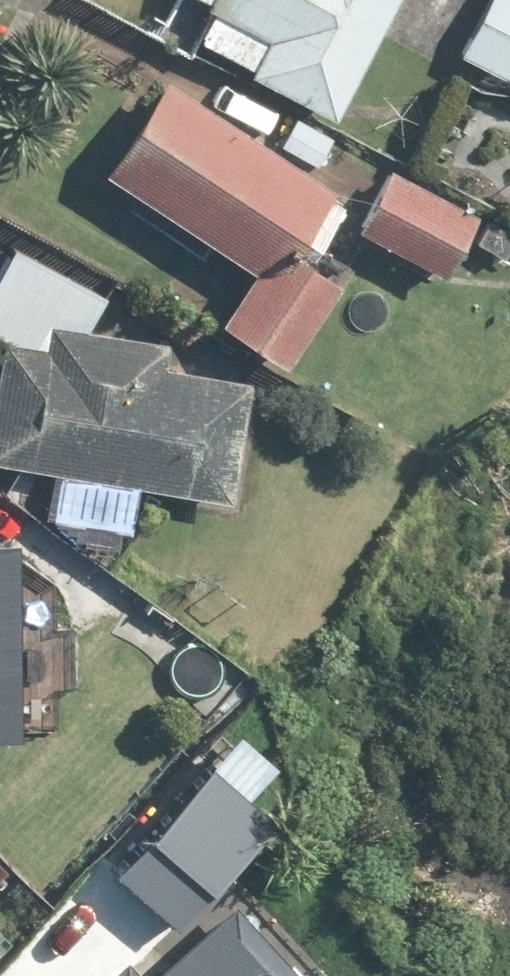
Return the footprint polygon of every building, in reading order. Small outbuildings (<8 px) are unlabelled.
[(195,43),(334,120),(401,0),(203,0),(216,7),(195,43)] [(461,56),(509,82),(509,0),(490,0),(461,56)] [(216,323),(284,365),(337,281),(305,261),(346,195),(162,80),(105,172),(138,193),(127,210),(204,258),(215,241),(252,264),(216,323)] [(474,214),(388,167),(353,230),(439,277),(474,214)] [(5,344),(0,378),(0,463),(77,474),(68,538),(131,547),(141,484),(230,498),(247,380),(163,368),(167,341),(85,329),(99,302),(11,252),(0,271),(0,341),(5,344)] [(19,542),(0,541),(0,741),(17,741),(19,542)] [(10,872),(0,861),(0,881),(10,872)] [(231,902),(152,975),(300,975),(231,902)] [(24,975),(94,975),(129,945),(93,905),(19,971),(24,975)] [(106,975),(142,975),(125,958),(106,975)]
